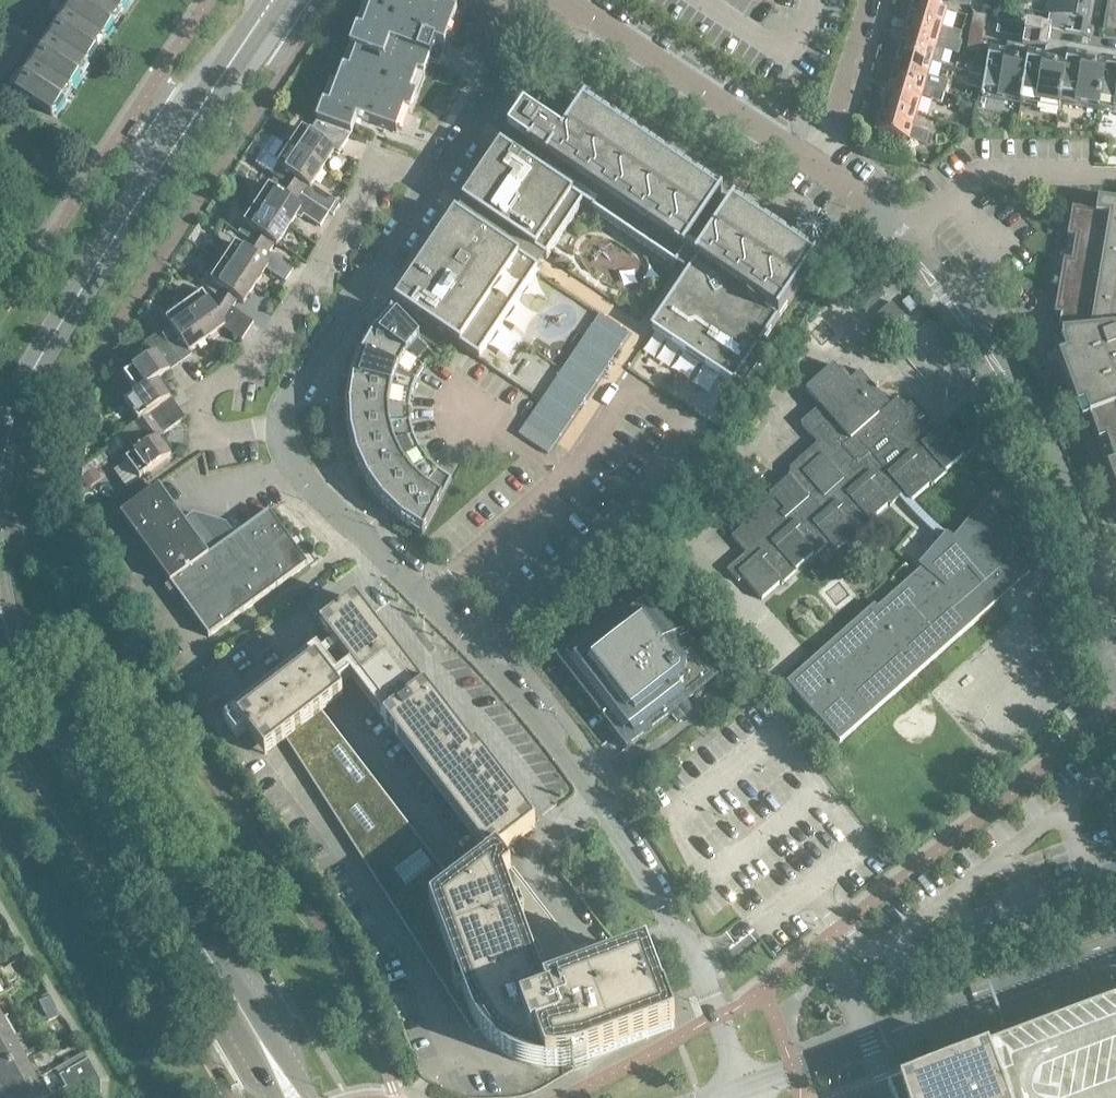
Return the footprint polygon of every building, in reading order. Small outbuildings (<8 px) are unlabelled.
[(130,0),(79,0),(76,4),(71,12),(18,94),(53,117),(130,0)] [(350,135),(356,119),(402,137),(428,61),(438,65),(457,16),(417,1),(418,0),(375,0),(370,14),(364,12),(336,85),(330,84),(316,123),(350,135)] [(904,27),(959,43),(962,34),(941,28),(946,10),(912,0),(904,27)] [(1044,14),(1048,15),(1045,31),(996,21),(993,34),(1022,39),(1020,49),(1045,54),(1049,33),(1087,41),(1090,27),(1084,26),(1088,0),(1046,0),(1044,14)] [(981,15),(998,19),(1002,6),(985,2),(981,15)] [(972,15),(965,51),(977,53),(985,18),(972,15)] [(896,53),(931,62),(935,49),(959,56),(962,43),(959,43),(904,27),(896,53)] [(31,44),(13,32),(0,52),(0,81),(4,84),(31,44)] [(1102,64),(1101,69),(1081,65),(1082,60),(1064,57),(1062,70),(1041,65),(1042,60),(1024,57),(1023,62),(1002,58),(1003,53),(989,50),(981,98),(982,98),(983,94),(994,96),(994,98),(1018,103),(1017,107),(1021,108),(1022,102),(1033,104),(1032,106),(1057,111),(1056,114),(1059,113),(1061,103),(1070,105),(1070,107),(1094,112),(1094,114),(1097,113),(1098,110),(1109,112),(1108,115),(1115,116),(1115,67),(1102,64)] [(931,62),(896,53),(889,79),(924,88),(931,62)] [(981,91),(984,78),(970,74),(966,87),(981,91)] [(881,104),(916,114),(924,88),(889,79),(881,104)] [(941,104),(944,94),(934,91),(932,101),(941,104)] [(963,115),(969,116),(972,105),(960,102),(959,107),(963,115)] [(916,114),(881,104),(874,130),(924,145),(928,132),(912,128),(916,114)] [(464,205),(464,206),(545,260),(546,260),(548,259),(547,258),(583,205),(592,212),(594,214),(594,213),(674,267),(676,268),(677,267),(688,274),(651,330),(653,331),(733,384),(732,385),(734,386),(737,383),(745,388),(772,348),(764,342),(817,262),(814,260),(814,253),(819,252),(820,254),(821,253),(820,252),(825,249),(826,250),(827,249),(826,248),(828,244),(830,244),(830,243),(829,242),(830,237),(832,237),(832,236),(830,236),(829,230),(830,230),(830,229),(829,229),(826,225),(827,224),(826,223),(825,224),(820,221),(821,220),(820,219),(819,220),(814,219),(814,218),(812,218),(812,219),(807,220),(807,219),(805,220),(806,221),(802,224),(801,223),(800,224),(801,225),(798,229),(796,229),(796,230),(797,231),(796,236),(795,236),(795,237),(796,237),(797,242),(796,243),(791,245),(789,244),(790,244),(735,207),(736,207),(734,206),(733,207),(722,200),(723,199),(721,197),(721,198),(586,108),(587,108),(585,107),(563,139),(546,127),(546,128),(524,113),(508,137),(509,138),(502,149),(501,148),(499,150),(500,150),(464,203),(463,204),(464,205)] [(301,129),(288,148),(321,169),(334,150),(338,154),(351,135),(350,135),(316,123),(310,133),(301,129)] [(306,186),(309,188),(321,169),(288,148),(283,145),(274,160),(279,163),(277,166),(271,175),(275,178),(301,195),(306,186)] [(952,193),(960,183),(946,173),(939,184),(952,193)] [(329,214),(301,195),(275,178),(269,186),(268,185),(266,189),(261,186),(251,202),(289,227),(296,217),(301,220),(304,216),(320,227),(329,214)] [(289,227),(251,202),(242,216),(246,219),(243,224),(245,225),(239,234),(250,241),(267,252),(272,244),(277,246),(289,227)] [(1073,212),(1053,330),(1061,330),(1062,342),(1056,344),(1080,408),(1087,407),(1115,483),(1115,206),(1099,204),(1096,215),(1073,212)] [(545,260),(464,206),(457,216),(456,215),(454,217),(455,217),(397,303),(397,302),(396,304),(480,360),(481,358),(538,273),(539,271),(538,270),(545,260)] [(274,257),(267,252),(250,241),(244,249),(235,243),(232,248),(227,245),(218,259),(256,284),(265,269),(285,282),(294,269),(283,262),(286,258),(277,252),(274,257)] [(256,284),(218,259),(208,275),(213,278),(210,281),(211,282),(206,289),(216,299),(232,308),(237,300),(243,303),(256,284)] [(212,306),(203,294),(199,288),(181,301),(185,307),(207,339),(222,329),(241,341),(253,322),(232,308),(216,299),(212,306)] [(147,314),(159,331),(168,324),(165,320),(166,319),(157,307),(147,314)] [(189,352),(207,339),(185,307),(166,319),(165,320),(168,324),(159,331),(160,333),(170,347),(179,341),(188,353),(189,352)] [(372,333),(373,333),(425,370),(425,369),(434,359),(435,358),(391,312),(390,313),(373,332),(372,333)] [(600,314),(527,423),(557,443),(629,334),(600,314)] [(124,375),(138,393),(161,377),(173,369),(161,352),(170,347),(160,333),(156,336),(144,344),(145,345),(132,354),(139,364),(124,375)] [(359,356),(418,383),(418,381),(425,370),(373,333),(360,355),(359,356)] [(351,381),(413,396),(413,395),(418,383),(359,356),(360,356),(352,380),(351,380),(351,381)] [(789,683),(842,742),(1031,574),(1028,566),(1025,559),(1022,553),(1018,546),(1014,539),(1010,533),(1005,526),(1001,520),(996,514),(991,508),(986,502),(956,538),(949,533),(943,529),(937,523),(931,518),(926,513),(920,507),(915,502),(931,487),(933,489),(949,476),(947,473),(966,458),(967,459),(983,446),(971,431),(961,440),(947,424),(937,433),(911,404),(906,409),(898,400),(891,406),(878,390),(880,388),(877,385),(875,387),(862,371),(849,383),(834,366),(806,390),(821,408),(802,425),(819,444),(792,468),(791,477),(772,494),(767,489),(733,519),(742,529),(732,538),(711,514),(686,536),(702,554),(680,573),(700,596),(727,572),(739,585),(745,580),(763,601),(781,585),(783,588),(800,573),(798,570),(814,556),(816,558),(832,544),(839,552),(857,537),(859,538),(875,524),(874,522),(891,507),(893,509),(903,500),(909,507),(916,514),(922,520),(929,527),(936,533),(943,539),(921,566),(924,568),(879,608),(876,605),(789,683)] [(160,377),(138,393),(124,402),(138,420),(133,424),(116,437),(121,442),(123,446),(156,423),(177,408),(170,399),(174,396),(160,377)] [(347,407),(411,410),(411,409),(413,396),(351,381),(348,406),(347,406),(347,407)] [(178,407),(156,423),(123,446),(125,448),(128,452),(125,460),(140,479),(175,452),(163,436),(186,419),(178,407)] [(411,410),(347,407),(348,407),(349,432),(349,433),(412,424),(412,423),(411,410)] [(355,458),(415,437),(412,424),(349,433),(355,458)] [(366,482),(421,450),(415,437),(355,458),(355,459),(356,459),(366,482)] [(381,503),(429,461),(422,451),(421,450),(366,482),(366,483),(367,483),(381,503)] [(400,521),(439,471),(430,462),(429,461),(381,503),(382,504),(400,521)] [(101,480),(94,470),(82,479),(89,489),(101,480)] [(439,471),(400,521),(400,522),(401,522),(422,536),(424,537),(453,480),(451,479),(440,472),(439,471)] [(308,565),(269,512),(235,537),(228,527),(231,525),(225,517),(208,529),(197,531),(188,519),(184,522),(160,490),(158,487),(120,515),(209,637),(308,565)] [(719,677),(646,585),(555,657),(628,749),(719,677)] [(572,1067),(675,1031),(665,1003),(648,958),(593,978),(500,855),(537,827),(478,750),(475,753),(357,601),(323,627),(358,674),(351,679),(384,722),(490,861),(430,905),(464,997),(476,1025),(479,1030),(481,1032),(482,1035),(486,1039),(488,1041),(491,1044),(495,1048),(502,1053),(507,1057),(510,1058),(516,1061),(519,1062),(525,1065),(531,1066),(534,1067),(537,1068),(543,1069),(550,1069),(556,1069),(563,1069),(569,1068),(572,1067)] [(240,725),(265,757),(343,697),(313,658),(231,720),(237,728),(240,725)] [(754,678),(765,692),(775,683),(764,670),(754,678)] [(400,889),(417,903),(437,878),(420,864),(400,889)] [(14,940),(0,948),(0,950),(6,962),(21,953),(14,940)] [(15,975),(22,986),(22,988),(33,982),(25,969),(15,975)] [(14,991),(3,971),(0,973),(0,999),(14,991)] [(9,1019),(0,1002),(0,1024),(9,1019)] [(46,1008),(43,1002),(34,1007),(38,1013),(46,1008)] [(1065,1024),(988,1052),(1005,1097),(1115,1097),(1115,1005),(1065,1024)] [(20,1038),(9,1019),(0,1024),(0,1050),(20,1038)] [(53,1040),(46,1028),(37,1033),(44,1045),(53,1040)] [(31,1058),(20,1038),(0,1050),(0,1075),(31,1058)] [(988,1052),(888,1090),(892,1097),(1005,1097),(988,1052)] [(5,1097),(100,1097),(101,1079),(86,1054),(66,1065),(69,1072),(61,1076),(67,1088),(53,1096),(42,1077),(5,1097)] [(42,1077),(31,1058),(0,1075),(0,1097),(5,1097),(42,1077)]
